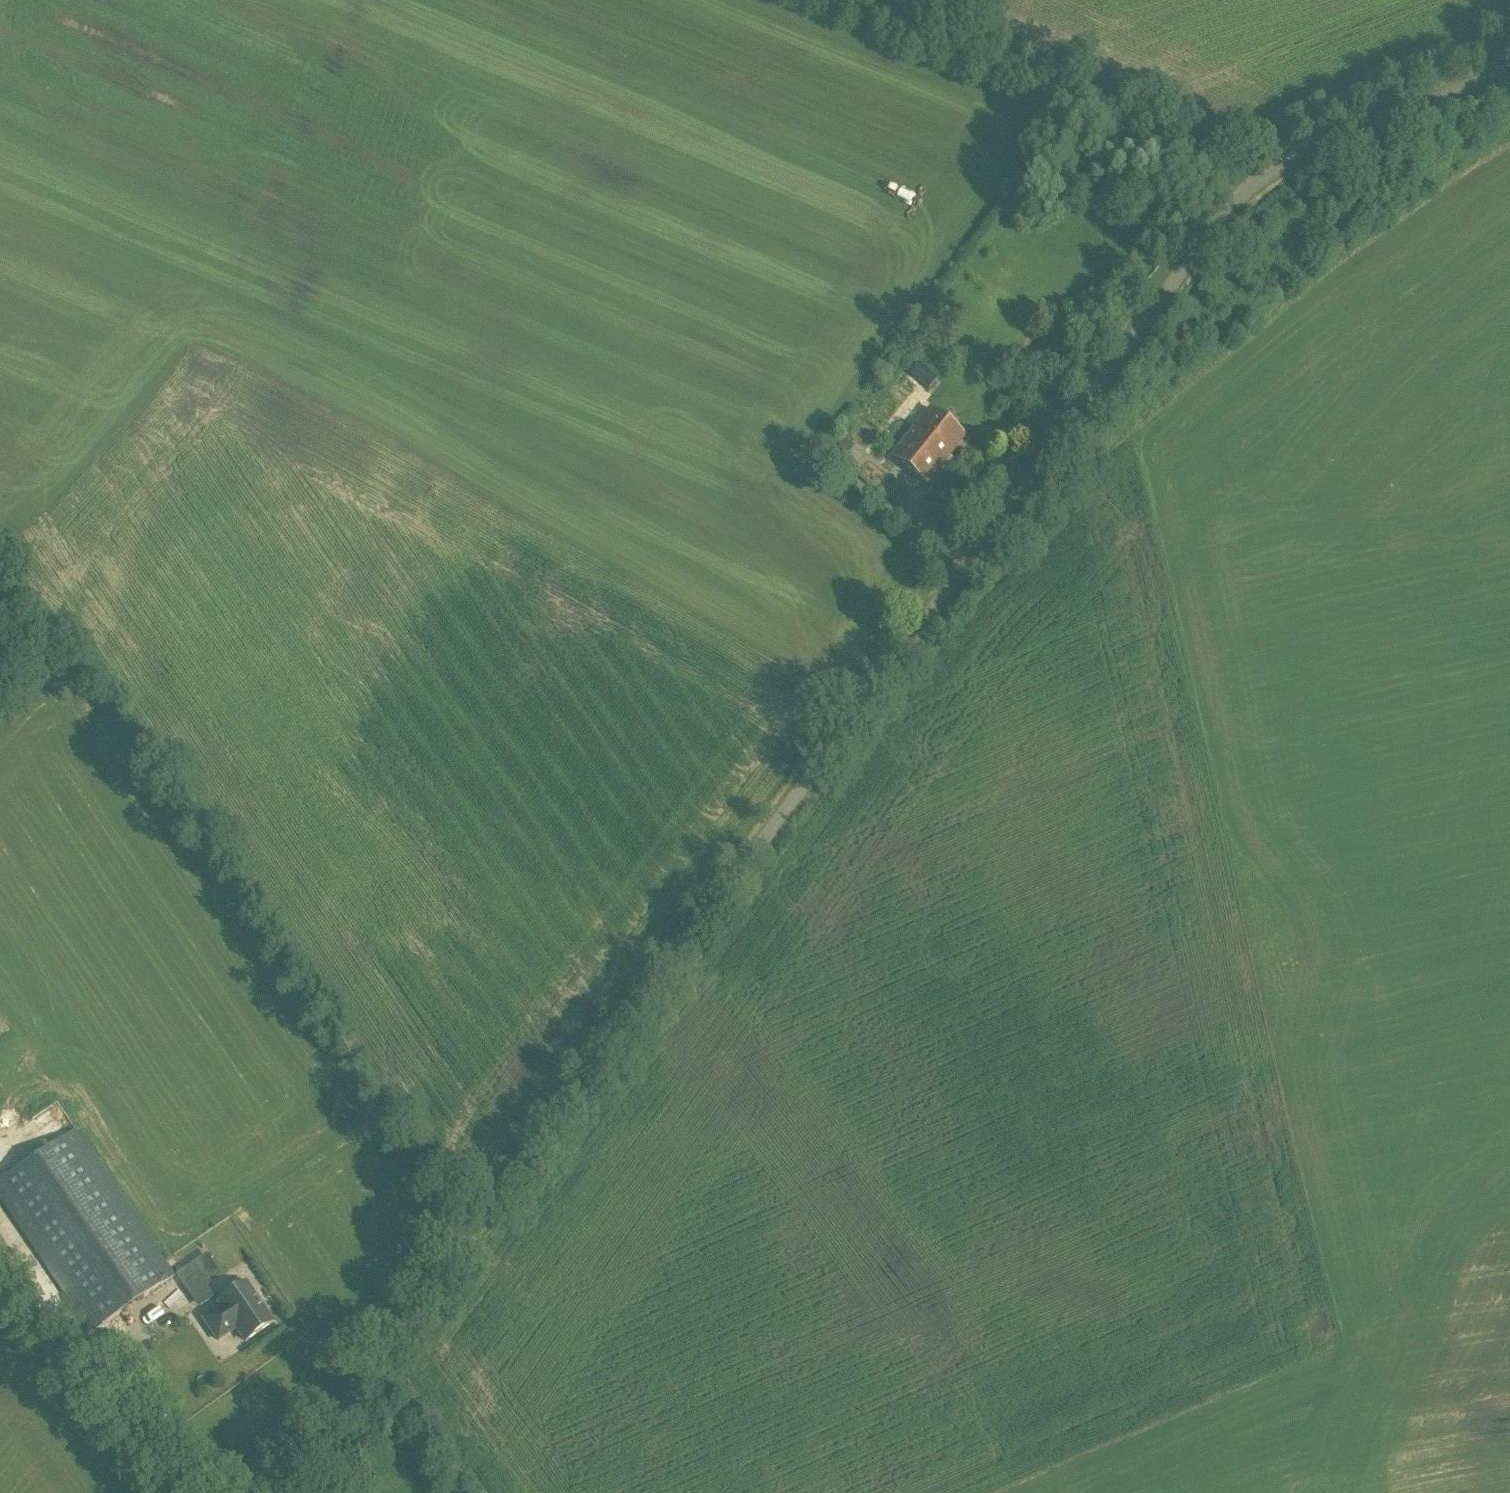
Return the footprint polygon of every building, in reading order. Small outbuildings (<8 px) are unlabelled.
[(930,409),(891,457),(927,485),(965,437),(930,409)] [(174,1276),(75,1131),(0,1182),(0,1198),(91,1332),(174,1276)] [(246,1341),(273,1323),(246,1283),(219,1302),(222,1306),(204,1319),(219,1340),(230,1332),(229,1331),(235,1326),(246,1341)]
